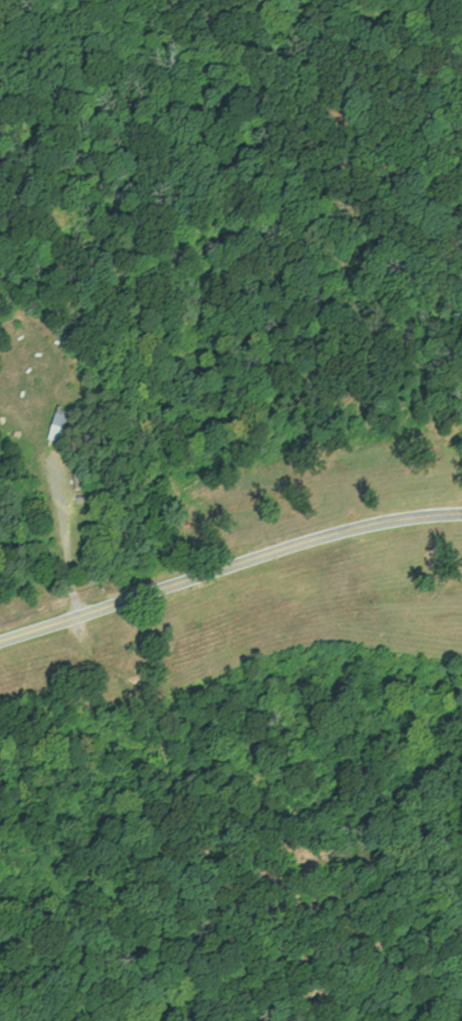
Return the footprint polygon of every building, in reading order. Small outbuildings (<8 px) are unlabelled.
[(45,439),(58,441),(64,414),(50,411),(45,439)]
